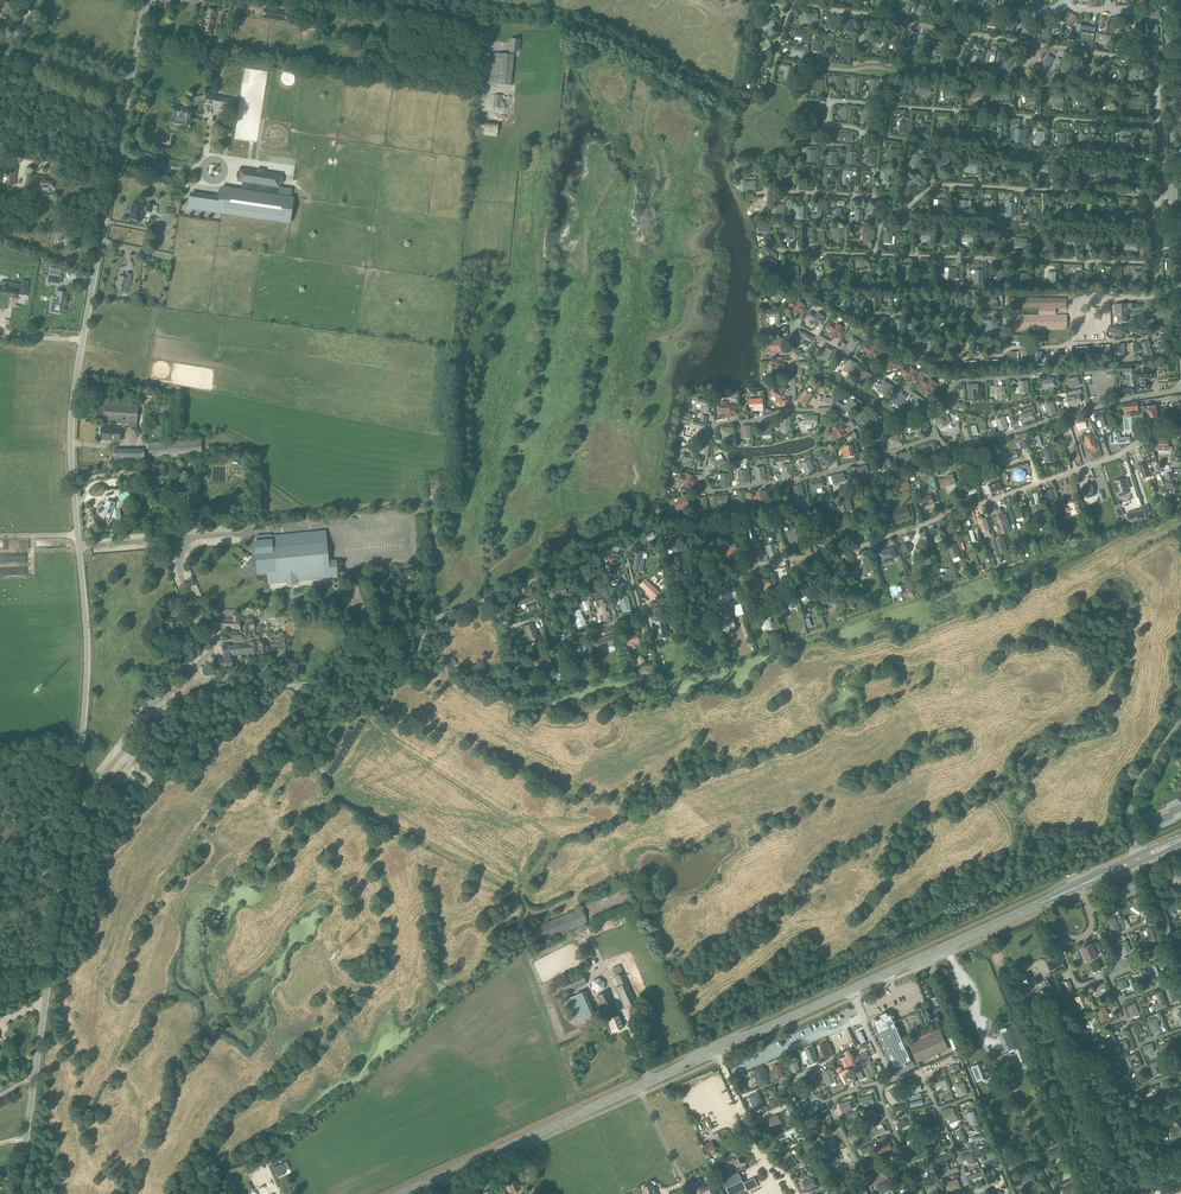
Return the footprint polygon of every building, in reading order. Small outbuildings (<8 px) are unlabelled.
[(772,0),(770,4),(782,9),(784,5),(772,0)] [(900,11),(908,13),(912,2),(908,1),(905,8),(901,7),(900,11)] [(14,11),(7,2),(0,8),(0,27),(3,28),(8,17),(9,15),(14,11)] [(19,9),(33,17),(37,11),(23,3),(19,9)] [(919,10),(925,11),(927,4),(920,3),(919,10)] [(951,16),(961,18),(962,8),(953,6),(951,16)] [(208,9),(205,23),(201,22),(199,29),(205,30),(205,31),(212,33),(214,21),(215,21),(217,10),(208,9)] [(286,22),(288,12),(264,9),(262,18),(286,22)] [(1060,19),(1070,26),(1077,17),(1067,10),(1060,19)] [(1159,19),(1159,10),(1150,11),(1151,20),(1159,19)] [(313,11),(311,23),(319,24),(320,12),(313,11)] [(819,21),(818,13),(805,15),(807,23),(819,21)] [(988,21),(996,22),(997,15),(989,14),(988,21)] [(828,16),(825,30),(834,31),(836,18),(828,16)] [(776,26),(772,19),(761,24),(765,32),(776,26)] [(845,20),(843,33),(852,34),(854,21),(845,20)] [(1021,27),(1030,29),(1031,21),(1022,20),(1021,27)] [(1096,26),(1081,24),(1081,27),(1077,27),(1076,31),(1080,32),(1089,33),(1088,38),(1093,39),(1096,26)] [(1158,25),(1149,25),(1149,36),(1158,35),(1158,25)] [(1037,38),(1046,39),(1049,28),(1044,27),(1043,34),(1038,33),(1037,38)] [(869,35),(870,36),(870,32),(869,31),(860,30),(859,43),(868,44),(869,35)] [(918,38),(920,34),(909,31),(906,43),(910,44),(912,37),(918,38)] [(806,43),(807,33),(795,32),(794,38),(802,38),(801,43),(806,43)] [(899,34),(891,32),(888,44),(896,46),(899,34)] [(1110,43),(1111,36),(1101,34),(1100,38),(1101,38),(1100,39),(1102,39),(1102,42),(1110,43)] [(510,39),(509,50),(509,55),(489,53),(487,84),(511,86),(514,55),(514,51),(518,51),(519,40),(510,39)] [(821,53),(823,40),(815,39),(812,52),(821,53)] [(1116,46),(1128,50),(1130,43),(1119,39),(1116,46)] [(1136,45),(1145,53),(1150,46),(1141,39),(1136,45)] [(762,55),(773,49),(770,42),(758,48),(762,55)] [(946,44),(938,42),(935,54),(943,56),(946,44)] [(957,59),(961,60),(967,47),(958,43),(953,57),(957,59)] [(848,59),(850,46),(841,45),(839,58),(848,59)] [(801,55),(801,60),(806,60),(807,50),(794,49),(794,55),(801,55)] [(979,58),(981,53),(972,49),(967,61),(971,63),(974,56),(979,58)] [(996,52),(988,49),(984,60),(989,62),(991,55),(995,57),(996,52)] [(1010,68),(1015,56),(1007,53),(1002,64),(1010,68)] [(1041,64),(1048,68),(1054,58),(1047,54),(1041,64)] [(1033,62),(1035,59),(1028,55),(1021,66),(1028,70),(1032,64),(1033,65),(1034,63),(1033,62)] [(1066,76),(1072,64),(1064,60),(1058,72),(1066,76)] [(1088,76),(1093,66),(1086,62),(1081,73),(1088,76)] [(789,79),(791,66),(781,64),(781,69),(785,70),(784,78),(789,79)] [(1118,68),(1111,64),(1105,75),(1112,78),(1118,68)] [(1140,71),(1133,67),(1126,79),(1133,83),(1140,71)] [(758,91),(760,78),(752,77),(750,89),(758,91)] [(841,89),(842,77),(832,77),(832,89),(841,89)] [(859,91),(860,79),(851,77),(849,90),(859,91)] [(814,80),(813,92),(823,92),(823,80),(814,80)] [(877,93),(879,81),(870,80),(868,91),(877,93)] [(895,94),(908,91),(906,83),(893,85),(895,94)] [(919,96),(932,94),(930,85),(917,87),(919,96)] [(955,87),(942,88),(943,97),(956,95),(955,87)] [(973,99),(985,95),(982,87),(970,91),(973,99)] [(997,99),(1010,99),(1010,90),(997,90),(997,99)] [(187,108),(191,108),(192,106),(192,105),(194,102),(197,100),(199,99),(202,99),(205,99),(204,104),(213,106),(214,104),(218,105),(217,107),(231,110),(233,98),(206,93),(205,96),(203,95),(200,96),(196,97),(192,99),(190,102),(189,105),(187,108)] [(1037,93),(1024,95),(1026,104),(1039,101),(1037,93)] [(1063,94),(1050,96),(1052,105),(1064,103),(1063,94)] [(509,109),(510,96),(494,95),(493,108),(509,109)] [(1115,96),(1102,98),(1103,107),(1117,105),(1115,96)] [(1090,97),(1077,99),(1079,107),(1091,105),(1090,97)] [(1142,109),(1143,99),(1131,99),(1130,108),(1142,109)] [(175,105),(173,116),(174,117),(173,123),(178,124),(187,125),(189,119),(191,108),(187,108),(175,105)] [(842,108),(841,120),(851,121),(852,108),(842,108)] [(869,124),(873,112),(864,109),(860,121),(869,124)] [(485,121),(483,135),(497,137),(498,123),(485,121)] [(900,122),(899,135),(908,136),(909,122),(900,122)] [(921,123),(920,137),(928,138),(930,124),(921,123)] [(943,125),(942,139),(951,140),(952,125),(943,125)] [(1022,142),(1023,130),(1015,129),(1014,142),(1022,142)] [(981,144),(982,131),(973,130),(972,144),(981,144)] [(1044,144),(1045,132),(1037,131),(1036,143),(1044,144)] [(840,133),(840,142),(853,143),(853,134),(840,133)] [(1057,133),(1057,134),(1057,142),(1056,145),(1065,146),(1066,134),(1057,133)] [(1087,147),(1088,135),(1083,135),(1082,142),(1078,142),(1078,147),(1087,147)] [(1121,138),(1120,151),(1128,152),(1129,139),(1121,138)] [(1107,153),(1109,140),(1100,139),(1098,152),(1107,153)] [(1141,140),(1140,152),(1149,153),(1150,140),(1141,140)] [(895,164),(898,151),(890,148),(886,161),(895,164)] [(807,163),(817,163),(816,150),(806,150),(807,163)] [(837,152),(827,152),(827,165),(837,164),(837,152)] [(856,165),(857,153),(847,152),(846,164),(856,165)] [(874,167),(876,154),(867,152),(865,165),(874,167)] [(916,171),(923,157),(915,153),(908,166),(916,171)] [(938,170),(951,165),(948,157),(935,163),(936,167),(938,170)] [(752,173),(753,163),(741,162),(740,167),(749,167),(748,173),(752,173)] [(988,172),(1001,171),(1000,162),(987,164),(988,172)] [(966,163),(965,172),(978,173),(979,164),(966,163)] [(1036,175),(1050,173),(1049,164),(1035,166),(1036,175)] [(765,165),(765,178),(773,178),(773,165),(765,165)] [(1014,176),(1027,174),(1025,165),(1012,167),(1014,176)] [(1069,169),(1069,167),(1068,165),(1061,166),(1061,168),(1061,170),(1061,173),(1062,175),(1074,174),(1074,171),(1073,169),(1069,169)] [(17,168),(9,166),(8,170),(6,170),(5,176),(7,176),(7,178),(5,178),(4,182),(6,183),(6,185),(14,186),(17,168)] [(794,180),(794,167),(786,166),(785,179),(794,180)] [(190,194),(188,208),(220,213),(290,223),(294,198),(278,196),(279,188),(280,188),(280,184),(282,184),(282,178),(281,178),(282,175),(275,174),(263,172),(264,171),(258,170),(258,171),(239,168),(239,172),(238,172),(237,178),(238,178),(237,181),(242,182),(241,190),(220,187),(218,198),(190,194)] [(814,173),(814,169),(805,168),(804,180),(808,181),(809,173),(814,173)] [(833,175),(833,171),(824,170),(823,182),(827,183),(828,175),(833,175)] [(852,175),(852,171),(843,170),(842,183),(846,183),(847,175),(852,175)] [(880,170),(880,183),(889,184),(889,171),(880,170)] [(870,176),(871,172),(861,171),(861,183),(865,184),(866,175),(870,176)] [(1109,179),(1123,176),(1121,171),(1107,174),(1109,179)] [(33,177),(32,187),(39,188),(39,190),(40,190),(39,194),(43,195),(50,196),(51,192),(53,182),(45,181),(45,179),(45,177),(34,175),(33,177)] [(910,191),(921,185),(917,177),(905,184),(910,191)] [(756,181),(743,182),(743,191),(756,190),(756,181)] [(941,215),(946,216),(946,213),(947,200),(938,199),(937,213),(941,213),(941,215)] [(969,201),(960,201),(959,215),(964,216),(969,215),(969,201)] [(1016,201),(1007,201),(1006,216),(1015,216),(1016,201)] [(753,202),(753,207),(761,207),(761,212),(765,212),(766,203),(753,202)] [(992,202),(984,202),(984,216),(988,217),(993,216),(992,202)] [(132,204),(130,213),(132,213),(131,219),(141,221),(143,211),(146,211),(152,212),(152,211),(156,212),(157,206),(153,205),(153,204),(147,203),(146,207),(144,206),(132,204)] [(777,204),(775,217),(784,218),(785,205),(777,204)] [(1037,205),(1028,205),(1028,218),(1036,219),(1037,205)] [(803,220),(804,206),(795,206),(794,219),(803,220)] [(1056,214),(1052,214),(1052,218),(1061,219),(1062,207),(1059,206),(1057,207),(1056,214)] [(1085,207),(1076,206),(1075,219),(1084,220),(1085,207)] [(821,219),(822,207),(818,207),(817,215),(812,214),(812,219),(821,219)] [(840,221),(841,209),(837,208),(836,216),(831,216),(831,220),(840,221)] [(1104,216),(1099,216),(1099,220),(1109,221),(1110,209),(1105,208),(1104,216)] [(859,222),(860,210),(855,209),(855,217),(850,217),(849,221),(859,222)] [(876,222),(877,211),(873,210),(873,218),(867,217),(867,221),(876,222)] [(1123,210),(1121,224),(1130,225),(1131,211),(1123,210)] [(911,217),(902,218),(902,231),(912,231),(911,217)] [(759,223),(758,232),(771,233),(772,224),(759,223)] [(792,240),(792,227),(783,227),(783,240),(792,240)] [(813,241),(814,228),(804,227),(804,241),(813,241)] [(835,229),(834,241),(844,242),(844,229),(835,229)] [(872,242),(872,230),(863,229),(862,242),(872,242)] [(892,245),(893,232),(885,231),(883,243),(892,245)] [(919,232),(919,240),(932,241),(933,232),(919,232)] [(939,232),(938,245),(947,246),(948,233),(939,232)] [(973,243),(973,235),(962,234),(962,242),(973,243)] [(1026,248),(1027,240),(1015,238),(1014,247),(1026,248)] [(1075,248),(1075,239),(1064,239),(1064,247),(1075,248)] [(1106,250),(1106,242),(1094,242),(1093,250),(1106,250)] [(1126,243),(1125,251),(1138,252),(1139,244),(1126,243)] [(770,258),(765,266),(776,272),(781,265),(770,258)] [(790,266),(790,277),(799,277),(799,266),(790,266)] [(885,275),(881,275),(881,279),(890,279),(890,267),(886,267),(886,273),(885,273),(885,275)] [(949,268),(948,279),(956,279),(957,269),(949,268)] [(815,269),(814,283),(823,283),(824,270),(815,269)] [(838,269),(838,282),(847,283),(847,269),(838,269)] [(1005,282),(1006,270),(998,269),(997,282),(1005,282)] [(983,270),(975,270),(974,284),(983,284),(983,270)] [(1056,285),(1056,272),(1048,272),(1047,284),(1056,285)] [(1115,285),(1116,272),(1107,272),(1107,285),(1115,285)] [(1133,272),(1133,285),(1141,285),(1142,272),(1133,272)] [(114,284),(113,289),(116,290),(115,293),(120,294),(121,291),(126,292),(128,283),(130,283),(132,274),(126,273),(125,277),(118,276),(116,284),(114,284)] [(1074,273),(1073,286),(1081,287),(1082,273),(1074,273)] [(868,274),(860,274),(859,288),(868,288),(868,274)] [(923,274),(923,287),(932,287),(931,274),(923,274)] [(1027,286),(1028,274),(1018,274),(1018,286),(1027,286)] [(48,282),(60,284),(61,277),(49,275),(48,282)] [(0,289),(0,294),(3,294),(3,296),(10,297),(9,298),(10,298),(10,297),(13,297),(12,298),(13,298),(13,297),(15,298),(16,293),(26,295),(25,296),(26,296),(29,281),(28,281),(28,282),(23,281),(22,286),(5,283),(5,287),(0,287),(0,289)] [(774,301),(779,304),(786,293),(773,286),(770,291),(774,293),(771,299),(774,300),(774,301)] [(55,296),(52,308),(65,311),(66,304),(67,305),(67,302),(66,301),(68,294),(58,292),(58,296),(55,296)] [(998,302),(996,294),(984,297),(985,305),(994,303),(994,304),(992,304),(993,309),(999,308),(998,303),(997,303),(997,302),(998,302)] [(1066,308),(1066,298),(1008,298),(1008,308),(1039,308),(1039,315),(1010,315),(1010,330),(1067,330),(1067,315),(1056,315),(1056,308),(1066,308)] [(798,301),(797,304),(791,300),(787,305),(793,309),(792,312),(798,316),(800,313),(802,314),(806,309),(803,307),(805,305),(798,301)] [(1129,314),(1128,308),(1135,308),(1135,304),(1115,305),(1115,315),(1117,315),(1117,322),(1127,322),(1127,314),(1129,314)] [(817,312),(816,315),(810,311),(806,317),(813,321),(811,323),(818,327),(819,324),(822,326),(825,320),(822,319),(824,316),(817,312)] [(775,326),(780,326),(780,312),(768,313),(768,318),(775,317),(775,326)] [(836,324),(835,326),(829,323),(826,328),(832,332),(830,335),(837,338),(838,336),(841,337),(844,332),(842,330),(843,328),(836,324)] [(1152,324),(1151,329),(1155,331),(1155,330),(1160,332),(1164,334),(1166,329),(1152,324)] [(1122,337),(1124,332),(1111,327),(1109,332),(1113,334),(1113,333),(1118,335),(1118,336),(1122,337)] [(1143,337),(1144,331),(1132,327),(1130,332),(1134,333),(1139,334),(1139,335),(1143,337)] [(796,335),(794,339),(803,343),(805,340),(811,343),(813,338),(807,335),(799,331),(796,335)] [(852,337),(845,348),(853,352),(860,342),(852,337)] [(771,352),(785,352),(785,339),(774,339),(775,343),(771,344),(771,352)] [(1165,355),(1168,342),(1164,340),(1160,354),(1165,355)] [(1149,345),(1150,345),(1149,341),(1143,343),(1147,356),(1152,355),(1151,351),(1149,345)] [(873,345),(871,348),(865,344),(861,349),(867,353),(866,356),(872,360),(874,357),(876,358),(880,353),(877,351),(879,349),(873,345)] [(827,363),(833,351),(825,347),(819,358),(827,363)] [(1043,353),(1037,353),(1037,365),(1046,365),(1046,356),(1043,356),(1043,353)] [(884,355),(881,361),(887,364),(885,367),(892,371),(893,368),(896,370),(899,364),(897,363),(898,360),(892,357),(890,359),(884,355)] [(849,359),(843,371),(851,375),(857,364),(849,359)] [(784,364),(781,364),(781,361),(775,362),(775,363),(772,363),(772,364),(772,372),(775,372),(775,379),(782,378),(781,372),(784,371),(784,364)] [(802,368),(809,368),(809,362),(796,362),(797,378),(802,377),(802,368)] [(911,368),(909,370),(903,367),(900,372),(906,376),(904,379),(911,382),(912,380),(915,381),(918,376),(916,374),(917,372),(911,368)] [(1151,380),(1151,370),(1146,371),(1146,369),(1140,369),(1141,371),(1136,371),(1137,381),(1138,381),(1138,384),(1136,384),(1137,390),(1149,390),(1148,383),(1147,383),(1147,380),(1151,380)] [(863,370),(857,378),(861,380),(859,384),(866,388),(873,376),(863,370)] [(1079,376),(1066,379),(1068,388),(1080,385),(1079,376)] [(930,379),(928,381),(922,378),(919,384),(925,387),(924,390),(930,394),(932,391),(934,393),(937,387),(935,386),(937,383),(930,379)] [(1054,378),(1041,381),(1044,390),(1056,387),(1054,378)] [(884,381),(877,392),(885,396),(891,385),(884,381)] [(1019,388),(1015,388),(1015,394),(1019,393),(1019,394),(1029,394),(1028,381),(1018,382),(1019,388)] [(973,389),(979,389),(978,384),(968,385),(969,399),(974,399),(973,389)] [(997,387),(998,400),(1008,399),(1006,386),(997,387)] [(787,395),(773,389),(770,395),(777,398),(775,403),(781,406),(782,405),(785,407),(789,400),(785,399),(787,395)] [(805,389),(797,400),(805,405),(812,395),(805,389)] [(899,392),(892,403),(900,408),(907,397),(899,392)] [(823,401),(831,406),(838,396),(834,393),(830,400),(825,397),(823,401)] [(1080,394),(1067,398),(1069,407),(1082,403),(1080,394)] [(709,414),(712,402),(697,398),(696,404),(705,406),(703,413),(709,414)] [(763,398),(749,399),(750,408),(754,408),(754,411),(764,411),(763,398)] [(945,406),(957,411),(960,403),(949,398),(945,406)] [(850,399),(842,409),(849,415),(857,405),(850,399)] [(917,417),(925,412),(917,401),(910,406),(917,417)] [(129,428),(134,428),(136,428),(138,404),(105,402),(103,422),(129,424),(129,428)] [(733,405),(727,405),(727,402),(721,402),(721,406),(718,406),(719,412),(726,412),(727,417),(734,417),(734,415),(738,414),(737,408),(736,408),(736,405),(733,406),(733,405)] [(1044,406),(1049,417),(1057,414),(1053,403),(1044,406)] [(1137,403),(1123,405),(1124,410),(1130,410),(1130,411),(1136,410),(1136,408),(1137,408),(1137,403)] [(169,407),(146,405),(145,416),(168,418),(169,407)] [(1148,409),(1147,409),(1148,422),(1149,422),(1149,423),(1152,423),(1152,422),(1158,422),(1157,408),(1157,405),(1148,406),(1148,409)] [(1109,425),(1105,410),(1099,411),(1100,413),(1094,415),(1096,422),(1100,421),(1102,427),(1109,425)] [(1032,411),(1020,415),(1023,424),(1035,420),(1032,411)] [(942,414),(934,419),(940,430),(948,426),(948,425),(951,423),(949,419),(946,421),(942,414)] [(819,418),(818,418),(817,416),(805,416),(805,427),(812,427),(812,425),(818,425),(818,420),(819,420),(819,418)] [(856,423),(864,428),(871,418),(867,416),(863,422),(859,419),(856,423)] [(781,417),(781,429),(790,430),(790,417),(781,417)] [(1008,429),(1004,417),(995,420),(996,421),(992,422),(995,429),(998,427),(999,431),(1008,429)] [(1084,417),(1074,420),(1076,428),(1086,425),(1084,417)] [(706,425),(691,421),(690,427),(699,429),(698,436),(703,437),(706,425)] [(770,422),(762,423),(762,436),(771,435),(770,422)] [(907,429),(916,430),(914,437),(920,438),(923,425),(908,423),(907,429)] [(842,425),(840,427),(838,424),(832,429),(834,431),(828,436),(832,441),(837,436),(839,439),(846,434),(844,432),(846,430),(842,425)] [(163,426),(151,425),(151,437),(163,437),(163,426)] [(741,426),(742,439),(751,438),(750,425),(741,426)] [(971,426),(962,429),(965,441),(975,439),(971,426)] [(120,441),(121,428),(101,427),(100,440),(120,441)] [(723,439),(734,437),(732,427),(721,429),(723,439)] [(878,446),(881,433),(872,430),(868,443),(878,446)] [(1114,436),(1110,437),(1111,443),(1114,443),(1114,444),(1130,443),(1130,437),(1120,438),(1119,433),(1113,433),(1114,436)] [(888,438),(891,448),(903,444),(899,434),(888,438)] [(1091,435),(1086,437),(1085,440),(1088,447),(1090,448),(1095,447),(1095,444),(1093,437),(1091,435)] [(1168,438),(1159,438),(1155,438),(1155,447),(1159,448),(1158,450),(1168,451),(1168,438)] [(201,439),(148,443),(146,443),(146,450),(149,449),(149,459),(202,454),(201,439)] [(924,447),(926,455),(936,452),(933,444),(924,447)] [(855,456),(853,446),(852,445),(845,446),(847,457),(855,456)] [(1046,463),(1055,461),(1051,447),(1042,449),(1046,463)] [(144,462),(144,449),(114,449),(114,462),(144,462)] [(1016,450),(1007,454),(1008,457),(1004,459),(1005,463),(1009,461),(1010,462),(1019,459),(1016,450)] [(1080,455),(1082,463),(1097,458),(1094,450),(1080,455)] [(901,464),(913,460),(910,451),(898,456),(901,464)] [(697,457),(698,454),(690,452),(690,455),(683,454),(682,460),(689,462),(688,465),(696,466),(696,463),(699,463),(700,457),(697,457)] [(819,460),(829,469),(835,462),(825,453),(819,460)] [(710,459),(715,469),(726,463),(723,458),(717,461),(714,456),(710,459)] [(878,462),(881,471),(894,466),(891,457),(878,462)] [(809,459),(801,463),(806,475),(814,471),(809,459)] [(1147,463),(1139,466),(1143,479),(1151,476),(1147,463)] [(783,478),(792,477),(791,464),(782,465),(783,478)] [(867,465),(855,468),(857,477),(869,474),(867,465)] [(756,480),(766,479),(764,467),(755,468),(756,480)] [(919,467),(906,472),(909,479),(918,476),(922,475),(919,467)] [(980,473),(982,477),(992,472),(990,468),(980,473)] [(1013,477),(1018,482),(1025,479),(1026,472),(1021,468),(1014,470),(1013,477)] [(1115,471),(1116,474),(1113,475),(1114,481),(1123,479),(1121,469),(1115,471)] [(738,471),(740,483),(749,482),(747,470),(738,471)] [(1168,479),(1167,479),(1165,481),(1166,486),(1173,485),(1172,472),(1167,473),(1168,479)] [(834,484),(846,481),(844,473),(832,476),(834,484)] [(693,479),(694,476),(686,474),(686,477),(679,476),(678,482),(684,484),(684,486),(691,488),(692,485),(695,485),(696,479),(693,479)] [(721,475),(721,487),(730,487),(730,474),(721,475)] [(956,484),(952,474),(945,476),(946,478),(939,481),(941,489),(956,484)] [(810,482),(813,490),(825,487),(822,478),(810,482)] [(1120,496),(1128,493),(1127,489),(1129,489),(1127,479),(1124,480),(1123,479),(1115,482),(1116,483),(1114,483),(1113,485),(1116,492),(1117,493),(1119,492),(1120,496)] [(907,481),(900,484),(903,492),(910,490),(907,481)] [(998,484),(997,481),(988,485),(991,493),(1003,488),(1001,484),(999,485),(998,484)] [(1087,498),(1092,496),(1095,495),(1094,492),(1095,491),(1093,483),(1089,484),(1088,483),(1088,484),(1086,485),(1086,483),(1085,483),(1086,485),(1082,486),(1085,495),(1086,494),(1087,498)] [(802,485),(793,486),(796,499),(805,497),(802,485)] [(736,491),(738,504),(747,503),(746,490),(736,491)] [(115,502),(106,503),(105,505),(102,504),(96,511),(105,520),(104,519),(106,514),(117,519),(117,518),(116,518),(115,512),(125,506),(124,504),(132,499),(133,500),(127,491),(118,497),(118,498),(119,497),(120,499),(115,503),(115,502)] [(753,492),(754,502),(758,502),(758,506),(767,505),(765,491),(753,492)] [(176,497),(172,497),(172,505),(188,505),(188,501),(191,501),(190,492),(176,493),(176,497)] [(1036,505),(1040,504),(1037,493),(1033,494),(1034,496),(1031,497),(1033,505),(1035,504),(1036,505)] [(677,511),(690,507),(687,495),(677,498),(678,502),(674,503),(677,511)] [(717,506),(730,504),(728,495),(716,497),(717,506)] [(934,504),(931,495),(918,499),(921,509),(934,504)] [(697,498),(699,511),(709,510),(707,497),(697,498)] [(1068,504),(1070,507),(1065,509),(1066,513),(1071,512),(1072,515),(1082,512),(1078,501),(1068,504)] [(921,510),(922,514),(934,509),(932,505),(921,510)] [(895,523),(911,518),(907,506),(891,512),(895,523)] [(1021,507),(1013,510),(1016,520),(1024,517),(1021,507)] [(1128,522),(1138,518),(1136,511),(1126,514),(1128,522)] [(1036,516),(1037,518),(1036,518),(1040,529),(1041,529),(1042,531),(1047,530),(1046,527),(1050,525),(1045,512),(1043,513),(1044,516),(1042,517),(1041,514),(1036,516)] [(1007,532),(1011,531),(1006,514),(1001,515),(1003,521),(1001,521),(1003,526),(1005,525),(1007,532)] [(957,532),(962,530),(958,518),(953,520),(957,532)] [(986,518),(979,521),(983,533),(990,531),(986,518)] [(752,525),(745,527),(748,539),(755,537),(752,525)] [(932,528),(934,527),(933,525),(929,526),(930,530),(929,530),(931,535),(933,535),(935,542),(942,540),(939,530),(936,530),(935,528),(933,529),(932,528)] [(870,535),(871,534),(868,527),(857,532),(860,539),(864,537),(865,540),(871,538),(870,535)] [(257,542),(255,542),(256,548),(257,548),(260,573),(267,572),(268,584),(287,582),(287,585),(288,585),(296,585),(297,584),(297,581),(337,578),(336,560),(328,561),(328,559),(325,532),(325,531),(320,531),(320,532),(271,536),(271,535),(256,536),(257,542)] [(646,535),(647,536),(648,541),(655,539),(653,532),(650,533),(646,535)] [(788,534),(792,548),(801,545),(796,532),(788,534)] [(827,549),(832,538),(832,537),(827,535),(824,542),(818,539),(816,544),(827,549)] [(1003,537),(996,539),(1001,553),(1007,551),(1003,537)] [(667,542),(666,549),(677,552),(679,544),(667,542)] [(902,544),(900,550),(905,554),(911,552),(912,546),(907,542),(902,544)] [(767,556),(769,555),(770,558),(778,555),(775,543),(765,546),(767,556)] [(959,557),(960,557),(955,543),(947,545),(952,559),(954,563),(960,560),(959,557)] [(721,551),(722,554),(717,556),(718,560),(723,559),(724,560),(730,559),(729,557),(738,555),(738,554),(740,553),(739,548),(736,548),(735,545),(732,546),(732,545),(729,546),(729,549),(721,551)] [(57,548),(41,548),(41,563),(56,563),(57,548)] [(920,551),(918,557),(923,561),(929,559),(930,553),(925,549),(920,551)] [(643,559),(644,552),(637,550),(635,562),(636,562),(634,570),(639,571),(640,568),(643,569),(645,560),(643,559)] [(880,553),(883,562),(896,558),(894,550),(887,553),(887,551),(880,553)] [(868,558),(866,555),(861,556),(867,574),(872,572),(868,561),(870,561),(869,558),(868,558)] [(696,566),(695,571),(702,573),(705,563),(695,560),(693,565),(696,566)] [(835,576),(847,572),(844,562),(831,566),(835,576)] [(616,566),(607,568),(611,581),(620,579),(616,566)] [(773,587),(778,585),(774,573),(770,575),(773,587)] [(578,579),(581,587),(596,582),(593,574),(578,579)] [(677,576),(671,578),(674,590),(681,588),(677,576)] [(760,590),(761,589),(757,577),(747,580),(751,592),(752,592),(753,594),(752,594),(754,599),(757,597),(756,593),(761,592),(760,590)] [(659,593),(645,580),(640,586),(647,592),(646,594),(652,599),(659,593)] [(806,590),(808,589),(806,582),(798,585),(800,591),(797,592),(799,599),(801,598),(803,602),(808,600),(807,597),(808,596),(806,590)] [(551,590),(554,599),(567,594),(564,585),(551,590)] [(734,587),(722,591),(725,600),(737,596),(734,587)] [(829,606),(837,603),(832,589),(824,591),(829,606)] [(523,600),(526,609),(538,604),(535,595),(523,600)] [(628,598),(627,595),(619,597),(623,612),(631,610),(629,601),(630,600),(629,598),(628,598)] [(606,612),(605,607),(607,606),(606,603),(604,603),(603,599),(595,601),(601,622),(609,619),(608,617),(610,617),(609,611),(606,612)] [(751,602),(744,605),(747,615),(750,614),(749,610),(753,609),(751,602)] [(586,625),(580,609),(572,612),(578,628),(586,625)] [(706,612),(696,616),(698,622),(693,624),(695,628),(696,630),(707,626),(704,620),(708,619),(706,612)] [(760,621),(763,631),(764,631),(764,633),(774,630),(770,617),(760,621)] [(733,618),(720,622),(723,631),(735,628),(733,618)] [(561,631),(557,619),(551,621),(554,633),(561,631)] [(665,621),(655,622),(659,639),(668,637),(665,621)] [(529,639),(537,637),(533,624),(525,627),(529,639)] [(233,642),(233,643),(228,644),(228,645),(223,646),(224,658),(215,659),(216,669),(221,668),(227,667),(227,668),(232,667),(231,657),(226,658),(226,656),(250,654),(250,655),(256,654),(257,658),(264,657),(263,653),(287,651),(285,633),(269,634),(269,637),(263,637),(263,639),(256,640),(256,642),(251,642),(251,641),(233,642)] [(638,635),(632,636),(632,633),(625,634),(627,646),(631,645),(632,648),(633,649),(635,649),(636,648),(635,645),(639,644),(638,635)] [(616,650),(614,645),(611,635),(596,640),(600,650),(608,647),(610,652),(616,650)] [(566,649),(569,659),(582,654),(579,645),(566,649)] [(539,657),(540,658),(535,660),(538,669),(552,665),(548,654),(539,657)] [(1138,899),(1131,909),(1140,915),(1147,905),(1138,899)] [(581,908),(532,929),(538,944),(587,924),(581,908)] [(1129,914),(1137,920),(1139,917),(1131,911),(1129,914)] [(1120,928),(1115,917),(1107,921),(1112,932),(1120,928)] [(1157,942),(1151,928),(1146,930),(1149,938),(1143,941),(1145,947),(1157,942)] [(1131,951),(1127,941),(1119,945),(1123,954),(1131,951)] [(1092,945),(1092,944),(1081,949),(1081,950),(1077,952),(1077,954),(1076,955),(1079,961),(1080,960),(1081,962),(1086,960),(1086,962),(1097,956),(1096,954),(1100,951),(1100,950),(1101,949),(1099,944),(1097,945),(1097,943),(1092,945)] [(588,944),(580,948),(587,962),(595,958),(588,944)] [(1047,964),(1050,970),(1060,966),(1057,959),(1047,964)] [(1170,960),(1158,964),(1160,969),(1167,966),(1170,974),(1174,972),(1170,960)] [(619,986),(615,988),(625,1008),(637,1003),(620,965),(611,969),(619,986)] [(1153,979),(1149,968),(1140,971),(1144,982),(1153,979)] [(560,982),(565,994),(588,984),(582,972),(560,982)] [(1029,973),(1020,977),(1025,987),(1029,985),(1030,987),(1041,982),(1039,976),(1032,979),(1029,973)] [(1050,977),(1044,980),(1048,989),(1055,986),(1050,977)] [(599,978),(592,981),(591,988),(597,993),(604,990),(605,982),(599,978)] [(1129,987),(1125,979),(1117,983),(1120,991),(1129,987)] [(1069,981),(1063,983),(1067,993),(1073,991),(1069,981)] [(1176,987),(1172,989),(1175,997),(1170,998),(1172,1003),(1180,999),(1176,987)] [(576,1021),(594,1013),(584,991),(566,1000),(576,1021)] [(608,992),(597,997),(606,1018),(605,1018),(604,1016),(601,1017),(606,1029),(610,1027),(613,1032),(623,1027),(608,992)] [(1165,1007),(1161,992),(1155,994),(1158,1003),(1152,1005),(1153,1010),(1165,1007)] [(1085,997),(1084,995),(1076,998),(1080,1009),(1088,1005),(1093,1003),(1090,995),(1085,997)] [(1127,1008),(1131,1018),(1140,1014),(1135,1004),(1127,1008)] [(76,1007),(71,1011),(75,1016),(80,1012),(76,1007)] [(1096,1011),(1101,1023),(1110,1020),(1106,1007),(1096,1011)] [(931,1008),(929,1009),(928,1008),(925,1010),(923,1012),(927,1021),(935,1018),(937,1023),(944,1020),(941,1012),(934,1015),(931,1008)] [(872,1022),(894,1070),(913,1061),(891,1013),(887,1015),(886,1013),(880,1016),(880,1018),(872,1022)] [(1161,1031),(1157,1018),(1147,1021),(1152,1034),(1161,1031)] [(1076,1023),(1080,1032),(1088,1029),(1084,1020),(1076,1023)] [(1028,1059),(1014,1025),(1001,1030),(1010,1052),(1016,1050),(1021,1062),(1028,1059)] [(925,1058),(946,1049),(938,1033),(917,1042),(910,1046),(917,1062),(925,1058)] [(867,1042),(864,1034),(857,1037),(861,1045),(867,1042)] [(1119,1052),(1129,1049),(1126,1040),(1117,1043),(1119,1052)] [(1176,1056),(1171,1041),(1159,1045),(1161,1051),(1167,1049),(1170,1058),(1176,1056)] [(831,1053),(827,1042),(819,1045),(824,1056),(831,1053)] [(1152,1044),(1142,1047),(1145,1055),(1155,1052),(1152,1044)] [(809,1048),(804,1050),(810,1064),(815,1062),(809,1048)] [(1085,1052),(1088,1060),(1098,1056),(1095,1048),(1085,1052)] [(842,1061),(845,1067),(850,1065),(849,1064),(854,1062),(849,1050),(844,1052),(847,1059),(842,1061)] [(869,1057),(867,1052),(855,1057),(857,1062),(869,1057)] [(1125,1057),(1129,1069),(1134,1067),(1132,1060),(1137,1058),(1135,1053),(1125,1057)] [(1149,1064),(1154,1076),(1158,1075),(1155,1067),(1160,1065),(1158,1061),(1149,1064)] [(789,1064),(792,1073),(800,1070),(797,1062),(789,1064)] [(868,1066),(872,1076),(877,1075),(874,1068),(876,1067),(875,1063),(868,1066)] [(989,1075),(985,1064),(973,1068),(978,1080),(989,1075)] [(783,1077),(781,1065),(772,1066),(773,1072),(770,1073),(770,1078),(774,1077),(774,1078),(783,1077)] [(865,1069),(863,1065),(854,1069),(859,1079),(863,1077),(860,1071),(865,1069)] [(942,1070),(945,1077),(956,1072),(953,1065),(942,1070)] [(1110,1080),(1122,1075),(1119,1066),(1106,1071),(1110,1080)] [(753,1071),(758,1086),(768,1083),(764,1068),(753,1071)] [(807,1079),(812,1090),(820,1087),(815,1076),(821,1073),(819,1069),(811,1072),(813,1076),(807,1079)] [(822,1073),(828,1086),(836,1082),(833,1075),(836,1074),(834,1070),(831,1072),(830,1069),(822,1073)] [(848,1069),(838,1074),(841,1079),(845,1085),(849,1083),(845,1076),(851,1073),(848,1069)] [(945,1079),(934,1084),(936,1088),(947,1084),(945,1079)] [(963,1082),(955,1085),(959,1098),(968,1094),(963,1082)] [(1125,1083),(1114,1088),(1117,1095),(1128,1090),(1125,1083)] [(1169,1085),(1164,1087),(1168,1098),(1180,1094),(1180,1088),(1172,1091),(1169,1085)] [(937,1097),(947,1092),(945,1088),(935,1093),(937,1097)] [(886,1094),(893,1104),(900,1099),(893,1089),(886,1094)] [(780,1101),(775,1090),(771,1091),(773,1098),(768,1100),(770,1105),(780,1101)] [(1152,1101),(1160,1097),(1157,1092),(1150,1095),(1152,1101)] [(762,1108),(756,1094),(749,1097),(755,1111),(762,1108)] [(874,1103),(872,1095),(859,1098),(862,1106),(874,1103)] [(842,1114),(852,1110),(849,1101),(839,1105),(842,1114)] [(1040,1103),(1029,1107),(1032,1115),(1043,1111),(1040,1103)] [(1139,1103),(1124,1109),(1126,1114),(1141,1108),(1139,1103)] [(901,1110),(903,1115),(907,1114),(904,1104),(893,1108),(894,1112),(901,1110)] [(958,1120),(957,1115),(955,1115),(953,1108),(941,1112),(944,1120),(949,1118),(951,1123),(958,1120)] [(857,1111),(845,1115),(846,1120),(853,1118),(855,1122),(861,1120),(857,1111)] [(967,1114),(971,1125),(978,1123),(974,1111),(967,1114)] [(925,1114),(914,1118),(915,1123),(927,1119),(925,1114)] [(777,1115),(769,1118),(772,1126),(780,1123),(777,1115)] [(1174,1137),(1180,1134),(1180,1122),(1180,1120),(1176,1122),(1175,1119),(1171,1121),(1174,1127),(1170,1129),(1174,1137)] [(1051,1123),(1036,1129),(1038,1134),(1053,1128),(1051,1123)] [(1156,1126),(1158,1130),(1162,1136),(1168,1134),(1161,1123),(1156,1126)] [(813,1129),(817,1138),(828,1133),(824,1124),(813,1129)] [(794,1135),(796,1133),(796,1132),(800,1130),(798,1126),(785,1132),(787,1136),(793,1133),(794,1135)] [(885,1132),(884,1128),(878,1130),(876,1126),(872,1127),(874,1132),(871,1133),(873,1137),(885,1132)] [(921,1129),(924,1138),(936,1133),(935,1129),(927,1132),(925,1127),(921,1129)] [(864,1130),(851,1136),(853,1141),(867,1134),(864,1130)] [(967,1143),(963,1130),(959,1132),(962,1140),(960,1140),(961,1145),(963,1144),(967,1143)] [(916,1143),(920,1141),(917,1133),(906,1137),(907,1141),(914,1139),(916,1143)] [(712,1141),(704,1145),(707,1152),(715,1149),(712,1141)] [(802,1152),(810,1157),(818,1147),(811,1141),(802,1152)] [(932,1146),(930,1141),(926,1143),(930,1152),(942,1147),(940,1143),(932,1146)] [(836,1151),(832,1143),(821,1148),(825,1155),(836,1151)] [(892,1152),(889,1145),(876,1150),(879,1157),(892,1152)] [(989,1152),(987,1148),(980,1150),(978,1145),(974,1146),(977,1155),(989,1152)] [(862,1155),(873,1151),(870,1146),(860,1150),(862,1155)] [(1047,1153),(1050,1161),(1066,1155),(1063,1147),(1047,1153)] [(732,1155),(728,1158),(732,1166),(736,1164),(737,1166),(745,1162),(740,1150),(732,1154),(732,1155)] [(305,1151),(296,1155),(302,1168),(311,1164),(305,1151)] [(973,1152),(961,1156),(962,1161),(969,1159),(972,1165),(977,1163),(973,1152)] [(949,1159),(947,1155),(935,1159),(936,1164),(949,1159)] [(324,1156),(316,1159),(321,1170),(329,1166),(324,1156)] [(791,1156),(784,1161),(790,1170),(797,1164),(791,1156)] [(287,1163),(274,1169),(278,1179),(285,1176),(285,1174),(284,1173),(290,1170),(289,1168),(287,1163)] [(957,1168),(950,1170),(948,1166),(943,1168),(944,1172),(940,1173),(941,1177),(958,1171),(957,1168)] [(998,1174),(997,1171),(994,1172),(993,1169),(985,1172),(991,1186),(999,1183),(996,1174),(998,1174)] [(1058,1181),(1071,1175),(1069,1170),(1056,1176),(1058,1181)] [(883,1171),(871,1177),(873,1182),(885,1176),(883,1171)] [(728,1193),(733,1193),(746,1188),(738,1173),(722,1180),(728,1193)] [(1024,1187),(1036,1183),(1033,1175),(1021,1179),(1024,1187)] [(759,1186),(754,1177),(743,1182),(746,1188),(748,1191),(759,1186)] [(803,1182),(806,1190),(816,1186),(813,1178),(803,1182)] [(970,1186),(979,1185),(978,1178),(969,1179),(970,1186)] [(514,1193),(521,1190),(516,1179),(509,1182),(514,1193)] [(943,1185),(947,1192),(960,1187),(957,1179),(949,1182),(948,1180),(945,1181),(946,1184),(943,1185)] [(838,1183),(843,1193),(844,1193),(855,1189),(853,1184),(845,1188),(842,1181),(838,1183)] [(892,1190),(888,1181),(875,1187),(879,1193),(884,1193),(892,1190)] [(703,1182),(692,1187),(695,1193),(717,1193),(713,1184),(705,1187),(703,1182)] [(939,1190),(936,1182),(925,1186),(927,1190),(934,1187),(936,1191),(939,1190)] [(257,1191),(259,1193),(282,1193),(278,1183),(257,1191)] [(653,1184),(642,1189),(645,1193),(657,1193),(653,1184)] [(1076,1192),(1073,1184),(1061,1189),(1063,1193),(1071,1193),(1076,1192)]
